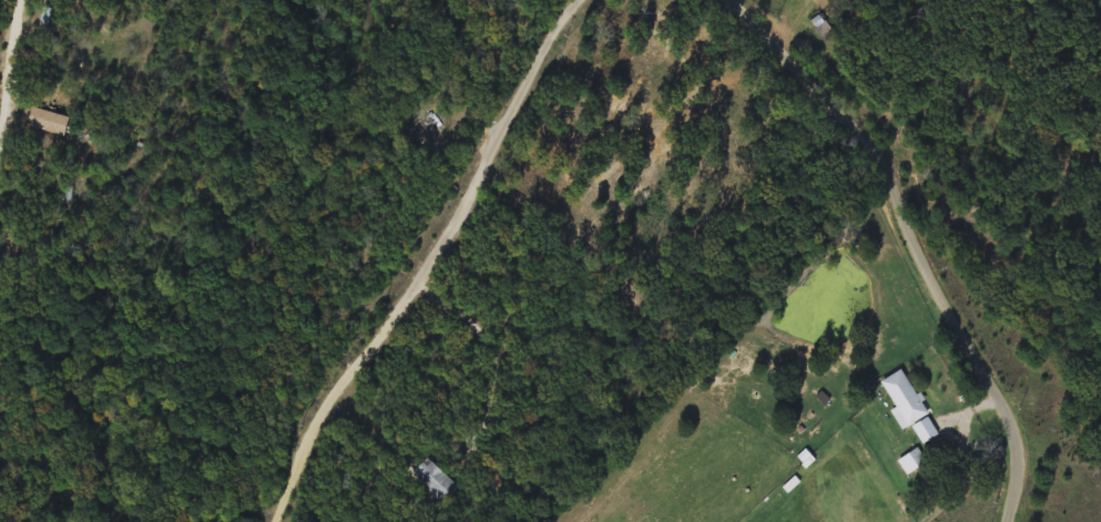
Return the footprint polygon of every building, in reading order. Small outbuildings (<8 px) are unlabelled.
[(824,38),(811,20),(818,13),(832,32),(824,38)] [(63,134),(27,124),(31,105),(68,115),(63,134)] [(406,133),(430,110),(442,123),(418,146),(406,133)] [(900,428),(893,412),(897,410),(880,379),(903,367),(927,413),(900,428)] [(906,474),(896,460),(916,447),(926,461),(906,474)] [(442,503),(411,472),(426,457),(458,487),(442,503)]
